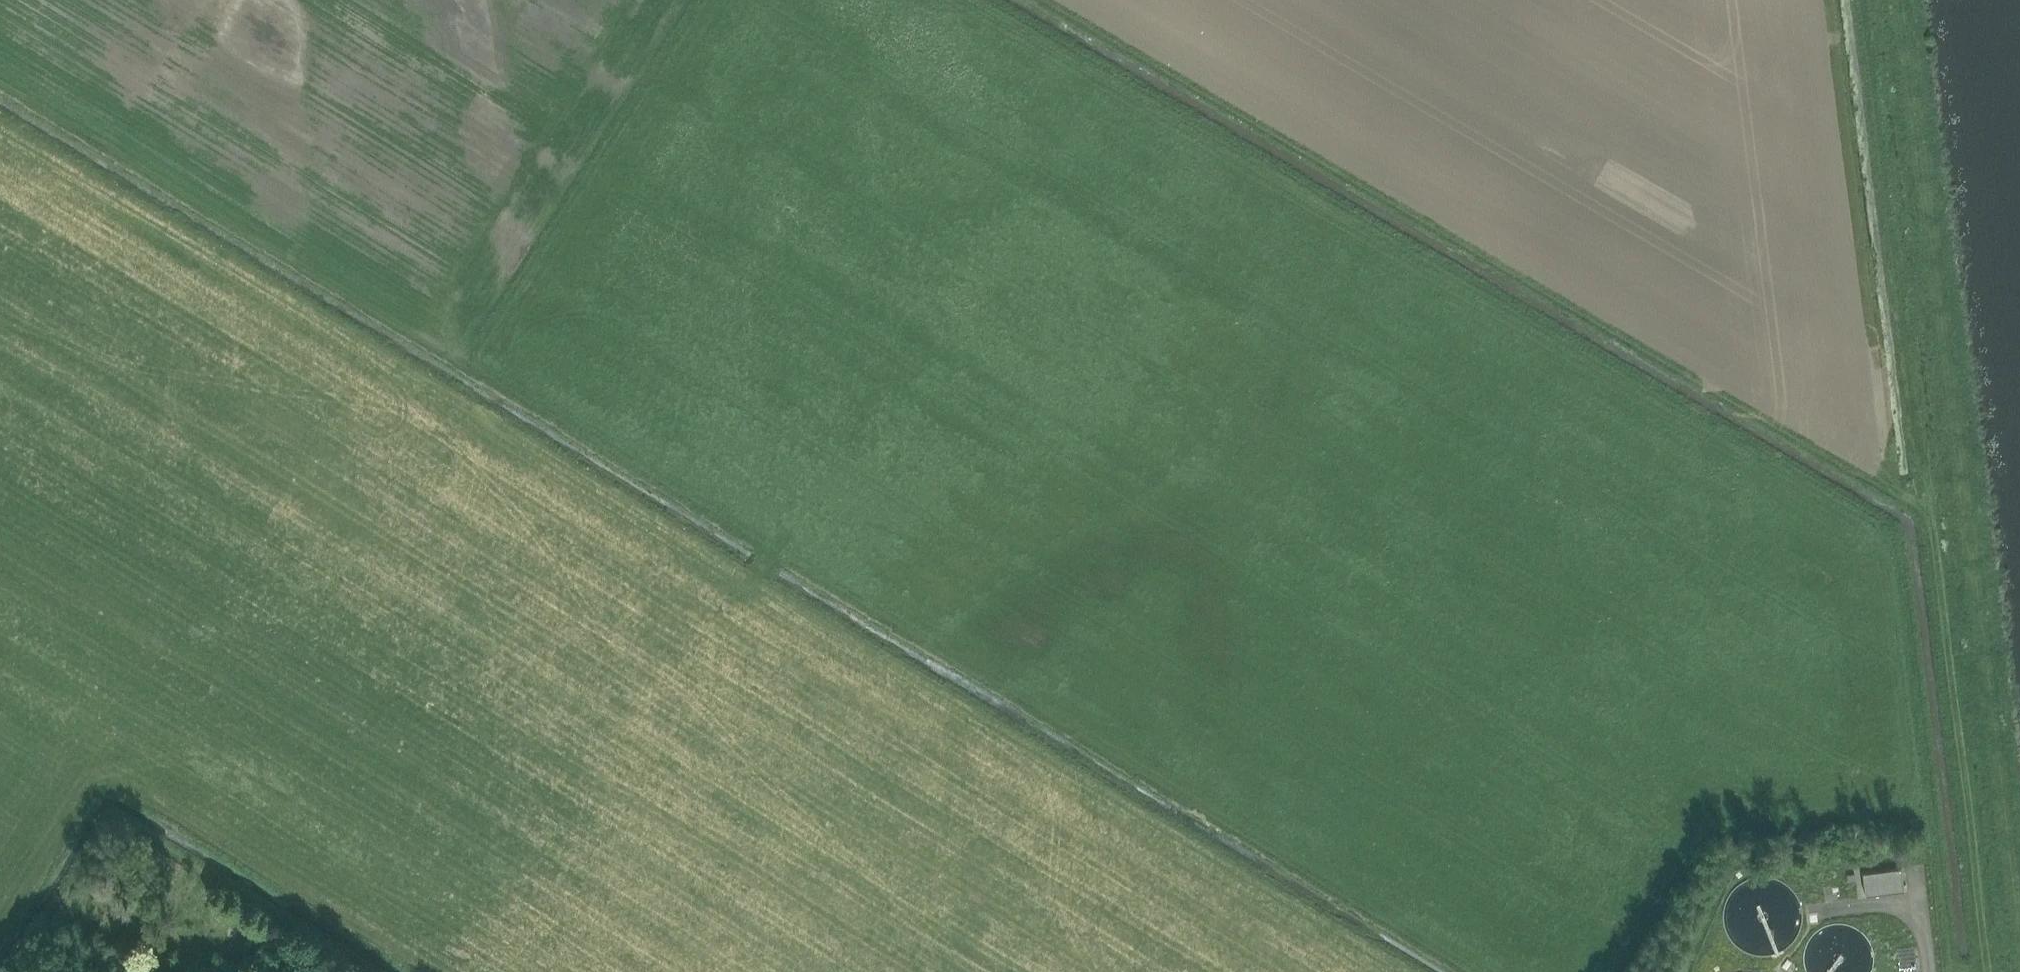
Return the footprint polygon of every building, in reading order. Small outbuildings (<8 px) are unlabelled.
[(1865,895),(1904,890),(1901,868),(1862,872),(1865,895)]
